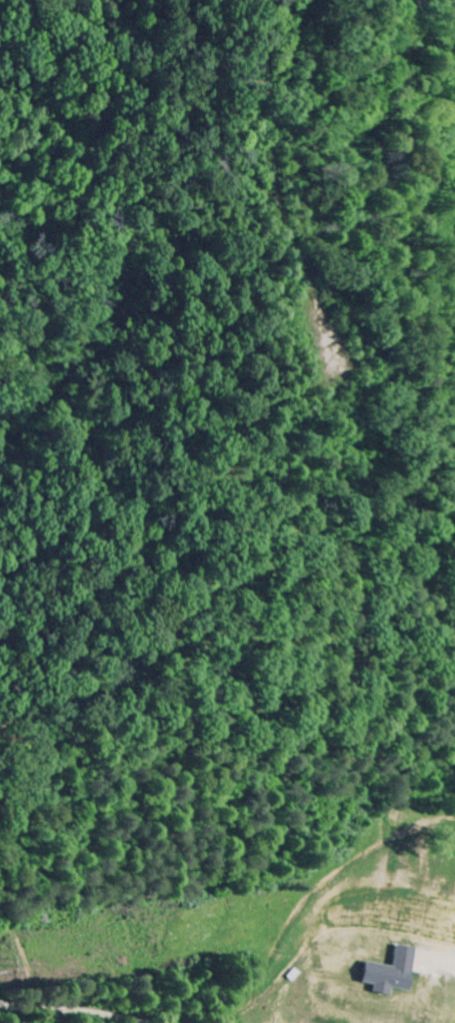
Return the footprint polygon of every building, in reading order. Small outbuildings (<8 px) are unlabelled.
[(408,992),(413,949),(395,947),(392,967),(363,964),(360,984),(372,986),(371,994),(388,996),(388,990),(408,992)]
